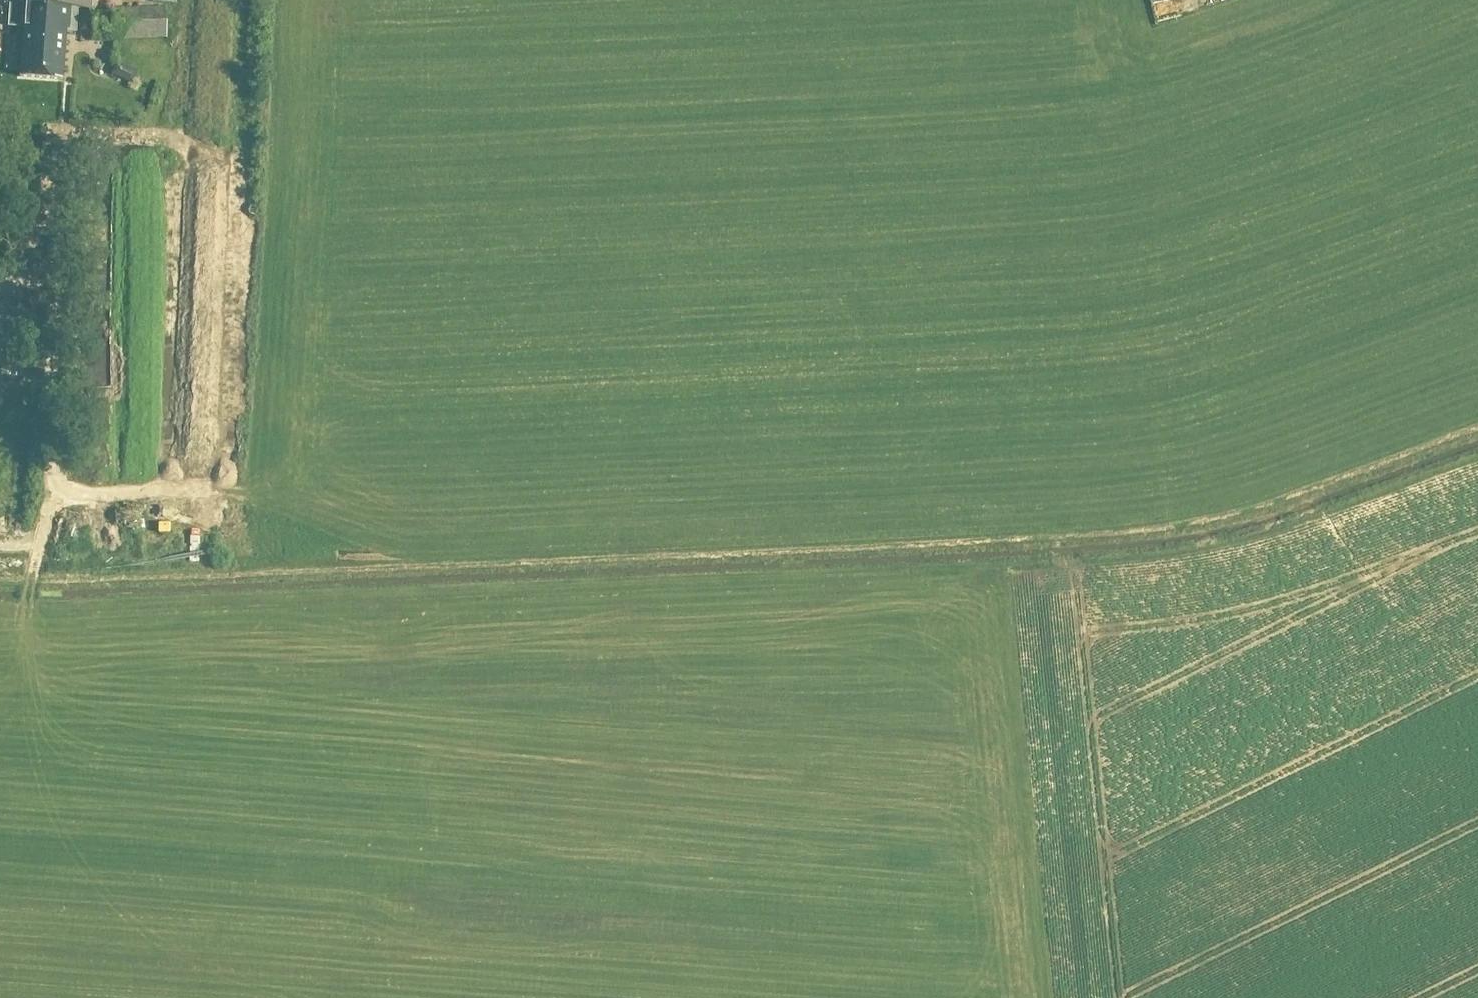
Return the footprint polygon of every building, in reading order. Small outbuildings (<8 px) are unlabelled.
[(91,0),(5,0),(5,5),(10,6),(8,29),(23,30),(19,77),(62,80),(65,33),(73,33),(75,9),(90,10),(91,0)] [(92,42),(166,40),(165,10),(108,12),(108,17),(91,18),(92,42)]
